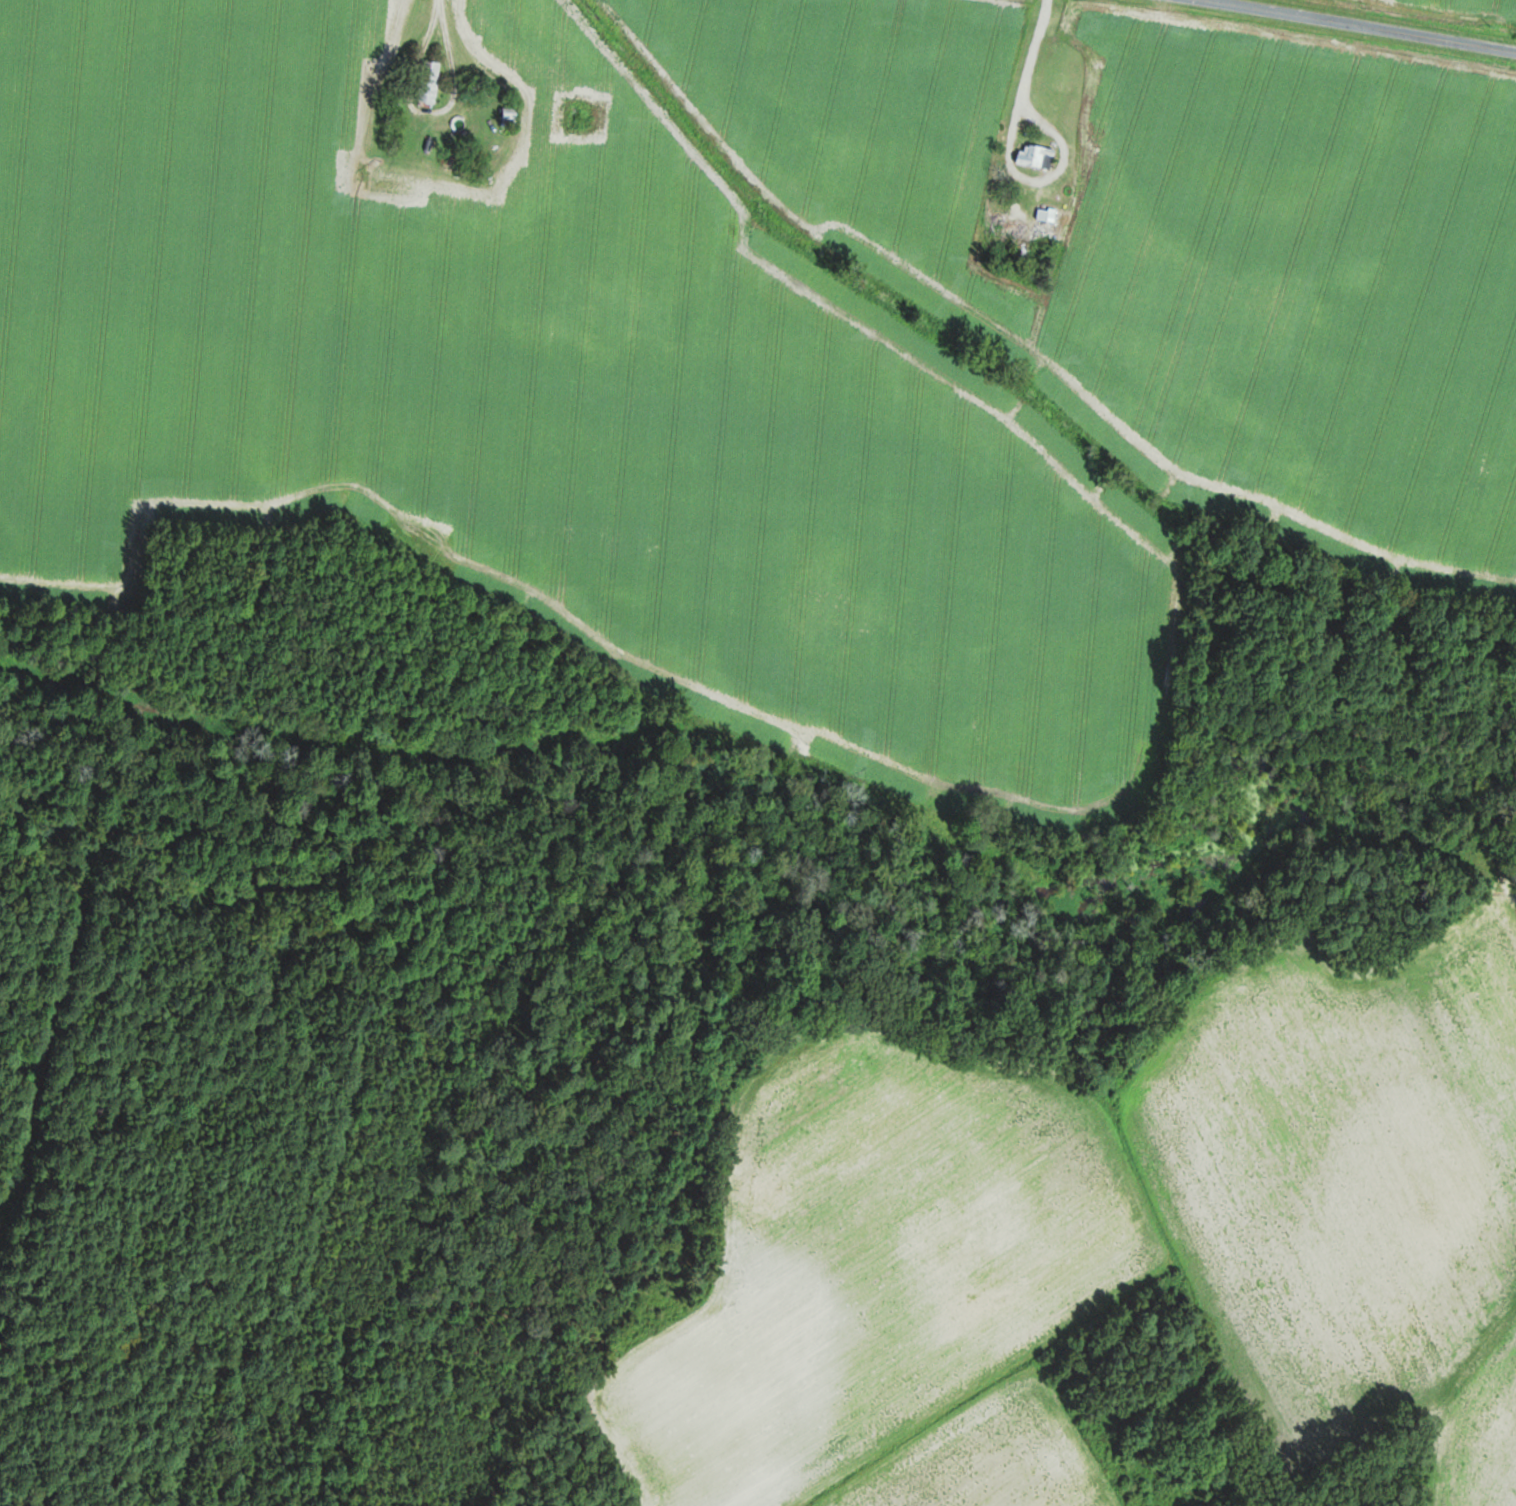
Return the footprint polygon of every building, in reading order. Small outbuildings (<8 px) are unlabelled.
[(446,65),(432,61),(420,104),(434,108),(446,65)] [(506,127),(521,127),(521,108),(506,108),(506,127)] [(1055,169),(1058,149),(1025,144),(1022,164),(1055,169)]
